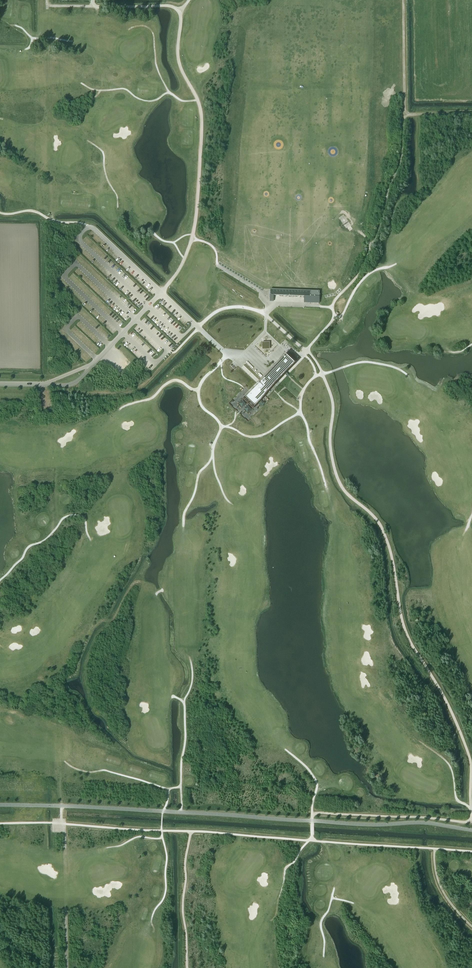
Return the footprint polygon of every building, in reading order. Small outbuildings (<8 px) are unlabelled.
[(251,390),(245,397),(255,406),(265,396),(296,363),(286,354),(251,390)]
